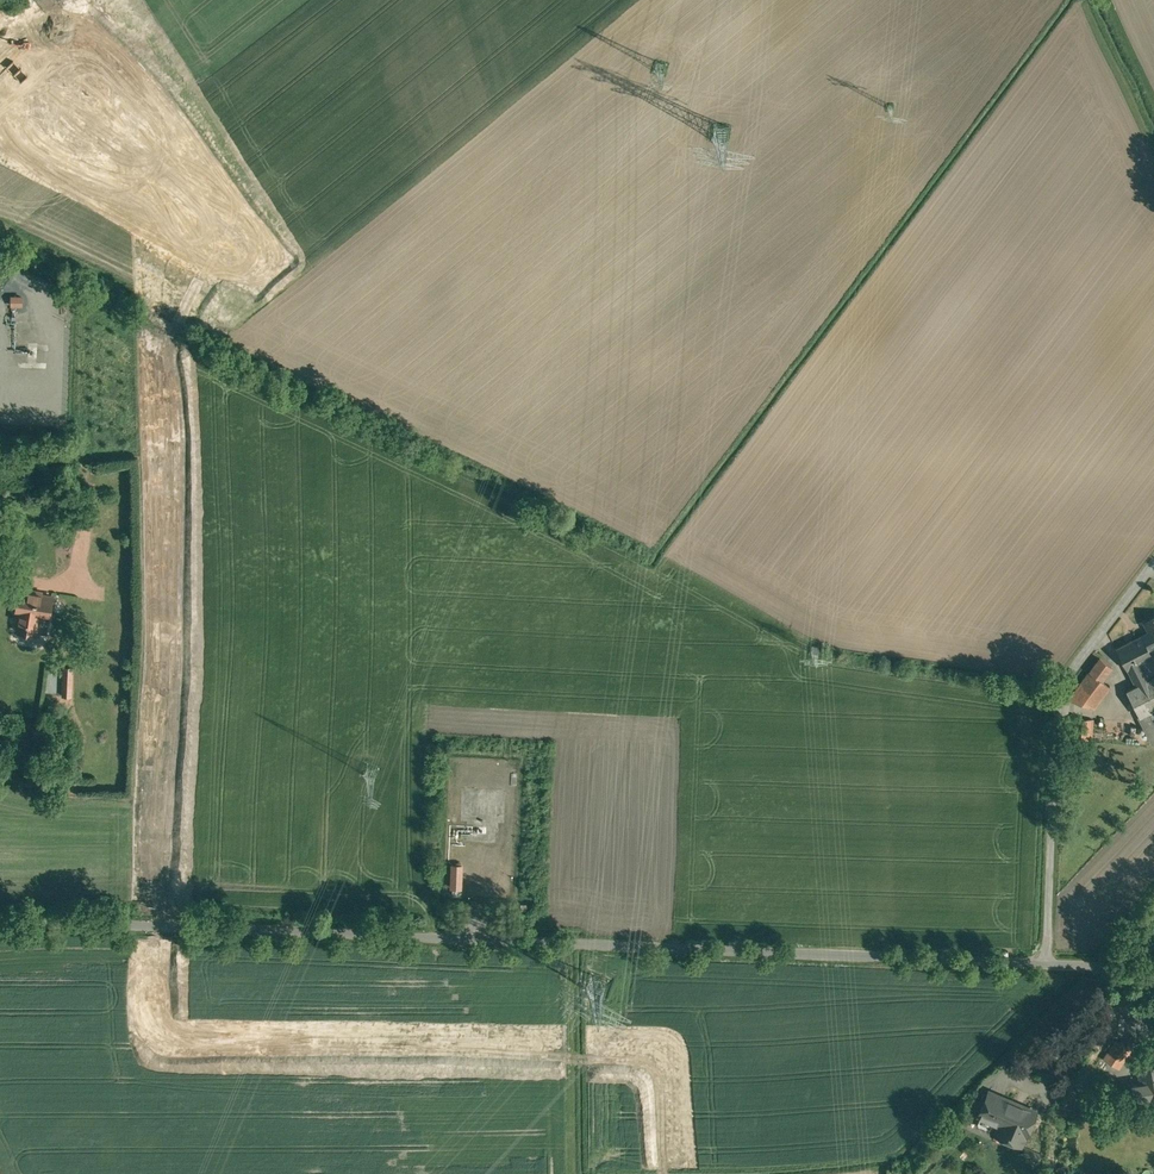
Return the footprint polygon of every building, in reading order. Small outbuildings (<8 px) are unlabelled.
[(11,295),(11,306),(23,306),(23,295),(11,295)] [(21,600),(17,633),(39,636),(41,616),(51,618),(53,604),(21,600)] [(1117,649),(1128,669),(1137,685),(1153,676),(1153,661),(1152,657),(1152,656),(1148,648),(1153,644),(1153,618),(1146,622),(1152,633),(1143,638),(1142,636),(1117,649)] [(1101,658),(1090,672),(1102,681),(1113,667),(1101,658)] [(74,668),(64,668),(62,697),(72,698),(74,668)] [(1090,672),(1073,695),(1071,701),(1093,708),(1109,686),(1102,681),(1090,672)] [(1127,690),(1141,717),(1153,710),(1153,676),(1137,685),(1127,690)] [(1141,717),(1139,718),(1153,743),(1153,710),(1141,717)] [(1094,719),(1072,718),(1070,740),(1092,741),(1094,719)] [(451,863),(450,889),(463,889),(463,863),(451,863)] [(1125,1002),(1136,1002),(1136,989),(1125,989),(1125,1002)] [(1116,1041),(1105,1058),(1119,1067),(1130,1050),(1116,1041)] [(1140,1068),(1141,1076),(1144,1076),(1145,1083),(1133,1085),(1135,1099),(1153,1096),(1153,1066),(1140,1068)] [(989,1091),(979,1116),(1000,1125),(995,1135),(1021,1146),(1036,1111),(989,1091)]
